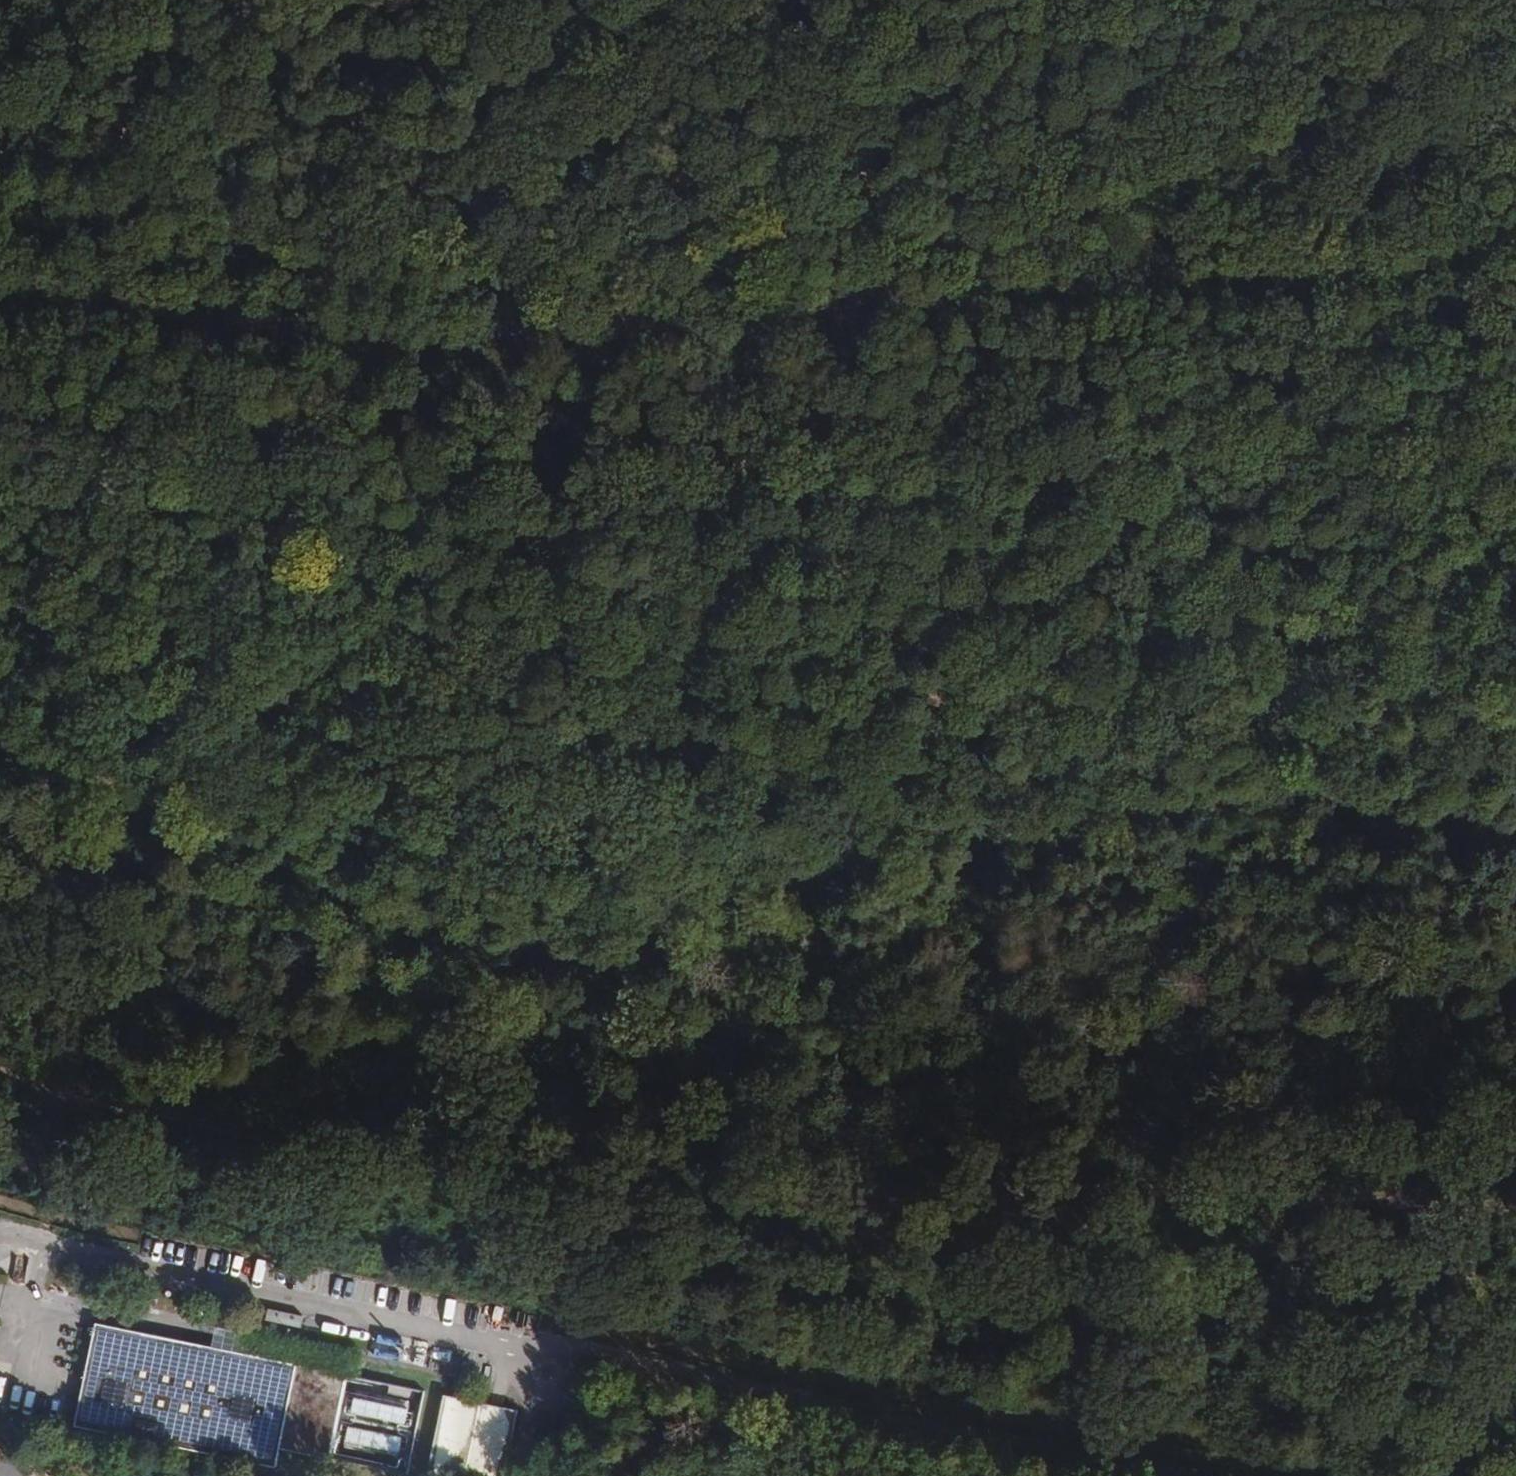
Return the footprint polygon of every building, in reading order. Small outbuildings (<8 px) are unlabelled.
[(299,1365),(97,1324),(76,1428),(278,1469),(282,1449),(299,1365)] [(349,1375),(299,1365),(282,1449),(332,1459),(349,1375)] [(428,1391),(349,1375),(332,1459),(411,1475),(428,1391)] [(445,1395),(429,1475),(505,1475),(519,1410),(445,1395)]
